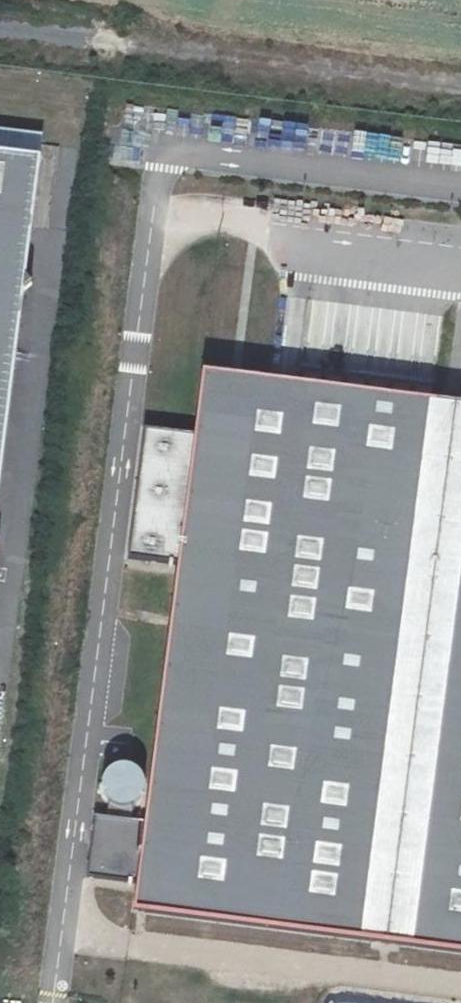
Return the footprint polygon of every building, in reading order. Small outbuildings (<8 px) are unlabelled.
[(25,169),(29,144),(0,141),(0,166),(25,169)] [(25,169),(0,166),(0,374),(25,169)] [(460,954),(460,406),(202,373),(193,443),(178,564),(133,912),(460,954)] [(178,564),(193,443),(153,437),(137,559),(178,564)] [(105,810),(112,813),(120,814),(128,812),(134,808),(139,802),(142,795),(143,787),(140,780),(136,773),(130,768),(122,766),(113,766),(106,769),(99,775),(95,782),(94,790),(95,798),(99,805),(105,810)]
